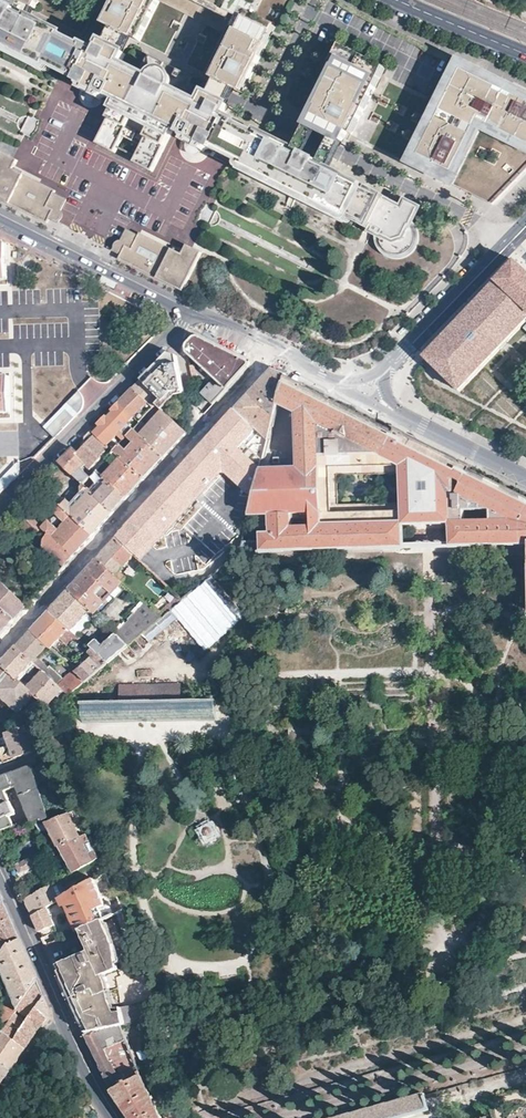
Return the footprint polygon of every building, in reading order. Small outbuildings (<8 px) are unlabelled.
[(6,6),(18,12),(23,2),(35,8),(39,0),(9,0),(6,6)] [(123,9),(118,7),(115,14),(120,16),(113,28),(115,29),(140,42),(160,1),(232,37),(212,77),(218,80),(237,90),(244,78),(248,80),(252,74),(247,71),(269,26),(252,17),(247,15),(254,0),(127,0),(123,9)] [(118,7),(123,9),(127,0),(121,0),(118,7)] [(247,15),(252,17),(260,0),(254,0),(247,15)] [(149,55),(146,61),(139,74),(121,65),(126,55),(103,43),(98,53),(84,46),(83,50),(61,38),(62,35),(29,19),(28,22),(15,16),(16,12),(3,6),(2,9),(0,8),(0,46),(45,68),(47,65),(78,81),(77,83),(83,86),(84,87),(83,87),(84,87),(85,89),(84,92),(103,101),(104,99),(107,99),(107,98),(109,99),(111,96),(119,100),(97,144),(114,153),(117,148),(137,158),(134,163),(152,172),(174,128),(182,133),(181,135),(185,137),(185,138),(185,139),(187,140),(185,143),(204,152),(205,150),(208,150),(208,149),(211,150),(212,147),(243,164),(241,167),(345,222),(347,218),(365,227),(370,229),(374,232),(374,237),(376,244),(383,252),(392,256),(402,256),(411,251),(416,243),(418,234),(417,226),(412,222),(418,211),(404,204),(401,211),(361,190),(362,187),(330,170),(328,173),(316,167),(318,164),(304,157),(302,160),(290,153),(291,150),(261,134),(260,138),(237,126),(239,124),(225,117),(230,107),(207,96),(202,106),(183,96),(193,77),(149,55)] [(108,25),(113,28),(120,16),(115,14),(108,25)] [(274,28),(269,26),(247,71),(252,74),(274,28)] [(341,46),(331,66),(337,69),(347,49),(341,46)] [(315,116),(310,126),(344,143),(345,139),(356,118),(360,120),(375,89),(369,86),(379,65),(347,49),(337,69),(331,66),(312,103),(316,105),(311,114),(315,116)] [(462,70),(459,61),(409,163),(494,205),(492,196),(418,160),(462,70)] [(462,70),(525,102),(525,94),(459,61),(462,70)] [(379,65),(369,86),(375,89),(385,68),(379,65)] [(418,160),(492,196),(525,162),(525,102),(462,70),(418,160)] [(248,80),(244,78),(237,90),(242,93),(248,80)] [(308,112),(311,114),(316,105),(312,103),(308,112)] [(306,124),(310,126),(315,116),(311,114),(306,124)] [(360,120),(356,118),(345,139),(349,141),(360,120)] [(13,169),(16,164),(2,156),(0,160),(0,201),(47,224),(49,220),(56,223),(60,216),(61,211),(67,200),(54,193),(55,190),(13,169)] [(492,196),(494,205),(525,172),(525,162),(492,196)] [(182,254),(153,240),(142,234),(140,236),(127,230),(120,245),(115,242),(111,251),(121,256),(118,261),(182,293),(201,254),(187,246),(182,254)] [(8,281),(8,260),(15,260),(15,248),(8,248),(7,243),(0,244),(0,281),(8,281)] [(516,261),(497,280),(422,357),(422,358),(458,392),(525,322),(525,271),(516,261)] [(185,347),(185,349),(212,374),(198,390),(212,403),(225,389),(249,364),(249,363),(248,362),(220,348),(199,338),(195,338),(192,339),(189,340),(187,342),(186,344),(185,347)] [(175,395),(184,395),(176,355),(167,352),(164,356),(140,379),(151,390),(160,399),(157,403),(162,408),(175,395)] [(245,420),(266,439),(277,401),(284,376),(285,372),(274,368),(272,369),(271,369),(254,387),(234,409),(245,420)] [(396,428),(393,432),(291,379),(284,376),(277,401),(296,412),(296,468),(259,467),(248,508),(262,508),(263,545),(284,545),(284,542),(385,541),(385,544),(404,544),(404,521),(452,521),(452,544),(471,544),(471,541),(525,541),(525,499),(468,470),(470,466),(408,434),(396,428)] [(10,416),(9,379),(0,379),(0,416),(10,416)] [(146,395),(151,390),(140,379),(123,396),(119,401),(125,409),(133,416),(135,414),(150,398),(146,395)] [(78,390),(66,402),(76,413),(83,406),(83,401),(82,395),(78,390)] [(141,419),(157,403),(160,399),(151,390),(146,395),(150,398),(135,414),(141,419)] [(116,413),(110,419),(126,435),(133,428),(127,423),(130,420),(133,416),(125,409),(119,401),(112,408),(116,413)] [(175,444),(186,431),(162,408),(157,403),(141,419),(139,422),(145,428),(139,434),(164,456),(175,444)] [(234,409),(226,417),(238,428),(245,420),(234,409)] [(72,417),(65,410),(45,429),(53,436),(72,417)] [(102,427),(96,434),(109,446),(113,450),(117,446),(111,440),(116,434),(122,440),(126,436),(126,435),(110,419),(105,415),(98,423),(102,427)] [(139,422),(133,416),(130,420),(135,425),(139,422)] [(178,469),(115,536),(135,556),(194,493),(221,464),(252,493),(259,467),(263,452),(238,428),(226,417),(178,469)] [(127,423),(133,428),(135,425),(130,420),(127,423)] [(135,425),(133,428),(139,434),(145,428),(139,422),(135,425)] [(117,446),(113,450),(144,478),(152,468),(164,456),(139,434),(133,428),(126,435),(126,436),(132,442),(126,448),(120,442),(117,446)] [(77,452),(92,464),(109,446),(96,434),(91,430),(85,436),(86,443),(77,452)] [(120,442),(122,440),(116,434),(111,440),(117,446),(120,442)] [(132,442),(126,436),(122,440),(120,442),(126,448),(132,442)] [(99,464),(106,457),(113,450),(109,446),(92,464),(96,468),(99,464)] [(89,475),(96,468),(92,464),(77,452),(73,448),(65,456),(59,462),(82,484),(89,475)] [(113,450),(106,457),(113,464),(107,471),(99,464),(96,468),(104,476),(126,497),(137,485),(144,478),(113,450)] [(113,464),(106,457),(99,464),(107,471),(113,464)] [(104,476),(96,468),(89,475),(97,483),(90,491),(112,511),(119,505),(126,497),(104,476)] [(49,494),(38,484),(32,490),(43,500),(49,494)] [(90,491),(83,484),(88,492),(74,507),(56,490),(51,496),(61,506),(91,534),(102,522),(112,511),(90,491)] [(19,503),(15,507),(37,528),(39,530),(43,526),(19,503)] [(49,519),(43,526),(49,531),(73,554),(81,545),(91,534),(61,506),(57,512),(70,525),(63,532),(49,519)] [(10,512),(32,533),(37,528),(15,507),(10,512)] [(63,564),(73,554),(49,531),(44,537),(43,544),(63,564)] [(255,534),(241,534),(237,549),(254,549),(255,548),(255,534)] [(106,547),(96,557),(120,579),(123,575),(117,569),(129,557),(135,563),(139,559),(135,556),(115,536),(106,547)] [(123,592),(128,587),(120,579),(96,557),(81,573),(68,588),(93,611),(111,592),(117,586),(123,592)] [(26,605),(0,580),(0,606),(13,618),(20,612),(26,605)] [(90,647),(106,661),(123,646),(127,643),(117,633),(93,611),(68,588),(57,600),(48,609),(70,628),(85,613),(114,640),(106,648),(96,639),(89,646),(90,647)] [(154,612),(159,616),(179,598),(175,594),(154,612)] [(117,633),(127,643),(159,616),(154,612),(145,603),(117,633)] [(13,618),(0,606),(0,633),(3,629),(13,618)] [(70,633),(72,631),(70,628),(48,609),(42,615),(33,625),(52,644),(66,629),(70,633)] [(48,647),(52,644),(33,625),(32,626),(29,629),(46,645),(48,647)] [(46,675),(51,679),(55,675),(36,657),(46,645),(29,629),(20,639),(14,645),(35,665),(46,675)] [(89,646),(72,631),(70,633),(66,629),(52,644),(70,661),(76,662),(90,647),(89,646)] [(35,665),(14,645),(6,654),(0,660),(0,663),(8,671),(16,678),(24,669),(28,673),(35,665)] [(74,672),(83,680),(106,661),(94,651),(74,672)] [(0,663),(0,680),(8,671),(0,663)] [(56,685),(67,694),(83,680),(74,672),(71,668),(56,685)] [(16,678),(8,671),(0,680),(0,694),(1,695),(13,706),(8,712),(15,719),(17,720),(19,720),(23,715),(29,721),(44,705),(31,692),(16,678)] [(44,705),(49,709),(67,694),(56,685),(51,679),(46,675),(31,692),(44,705)] [(118,684),(118,699),(179,696),(179,682),(118,684)] [(215,715),(214,694),(179,696),(118,699),(79,700),(80,721),(215,715)] [(178,720),(177,730),(214,731),(215,721),(178,720)] [(33,723),(6,732),(11,744),(0,748),(0,754),(4,763),(16,759),(45,749),(33,723)] [(32,821),(41,818),(42,820),(49,818),(46,808),(41,791),(33,766),(0,777),(0,830),(14,826),(9,816),(14,814),(4,791),(17,786),(32,821)] [(59,848),(88,836),(78,817),(59,779),(50,783),(65,816),(47,823),(59,848)] [(72,875),(100,861),(88,836),(59,848),(72,875)] [(33,872),(29,860),(11,866),(16,879),(33,872)] [(99,873),(104,870),(101,864),(96,866),(99,873)] [(81,930),(126,913),(121,903),(116,905),(114,903),(109,905),(95,881),(62,899),(66,906),(67,908),(69,909),(71,909),(73,909),(81,930)] [(61,889),(58,882),(25,899),(28,905),(32,915),(46,908),(58,901),(54,893),(61,889)] [(20,949),(18,943),(10,924),(0,901),(0,900),(0,1000),(4,1008),(0,1009),(0,1019),(2,1021),(5,1025),(6,1020),(6,1018),(7,1017),(7,1016),(8,1015),(34,982),(27,966),(20,949)] [(55,926),(46,908),(32,915),(39,932),(55,926)] [(153,1003),(156,1003),(135,933),(126,913),(81,930),(91,956),(88,958),(87,955),(84,956),(83,957),(84,960),(81,961),(79,956),(68,961),(71,967),(67,974),(70,980),(64,983),(88,1037),(123,1029),(127,1028),(123,1011),(153,1003)] [(63,980),(64,983),(70,980),(67,974),(71,967),(68,961),(57,965),(63,980)] [(34,982),(8,1015),(7,1016),(7,1017),(6,1018),(6,1020),(5,1025),(0,1033),(0,1034),(12,1042),(28,1018),(41,999),(37,990),(34,982)] [(41,999),(28,1018),(39,1026),(45,1018),(45,1016),(45,1009),(44,1006),(41,999)] [(157,1021),(153,1003),(123,1011),(127,1028),(157,1021)] [(39,1026),(28,1018),(12,1042),(23,1050),(32,1037),(39,1026)] [(85,1038),(111,1089),(130,1117),(160,1117),(141,1074),(123,1029),(88,1037),(85,1038)] [(0,1034),(0,1061),(11,1068),(14,1063),(23,1050),(12,1042),(0,1034)] [(0,1083),(11,1068),(0,1061),(0,1083)] [(427,1111),(423,1095),(331,1117),(401,1117),(427,1111)]
